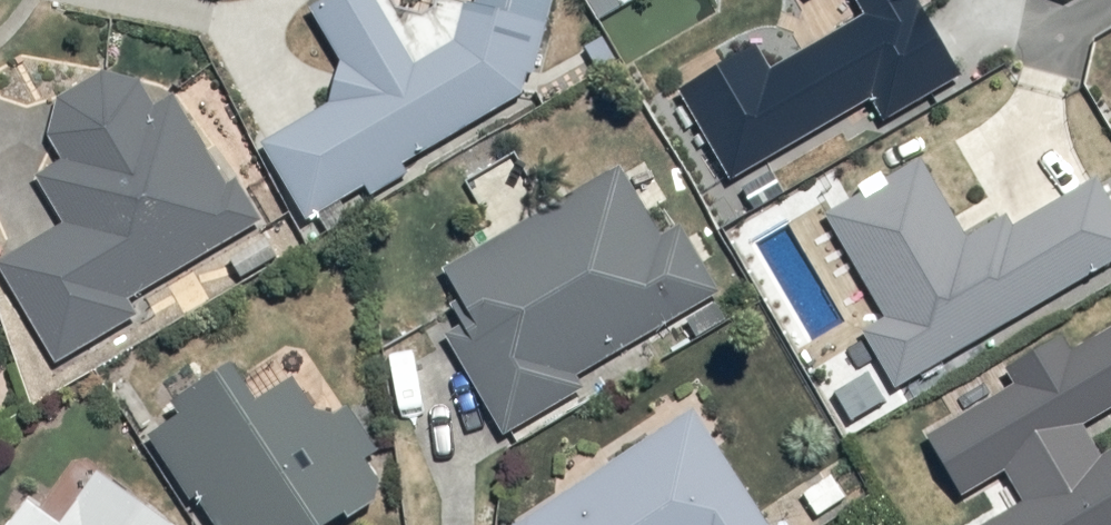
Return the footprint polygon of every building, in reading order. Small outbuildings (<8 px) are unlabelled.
[(272,145),(316,222),(537,92),(559,0),(485,0),(484,4),(466,0),(449,0),(413,25),(396,0),(346,0),(323,16),(351,57),(341,106),(272,145)] [(680,90),(731,179),(868,100),(880,121),(958,76),(914,0),(852,0),(861,16),(765,71),(752,49),(680,90)] [(71,223),(6,265),(62,360),(145,310),(137,297),(265,222),(200,89),(168,105),(159,86),(156,84),(152,82),(148,80),(144,79),(140,77),(137,76),(132,76),(128,75),(124,75),(120,75),(116,75),(112,75),(108,76),(104,77),(100,78),(96,79),(92,81),(88,83),(85,85),(81,87),(78,90),(75,92),(72,95),(69,98),(66,102),(64,105),(62,108),(60,112),(58,116),(56,120),(55,124),(54,128),(53,132),(53,136),(52,140),(70,167),(46,183),(71,223)] [(821,216),(881,317),(858,330),(894,389),(1110,261),(1110,208),(1093,178),(1009,227),(1003,217),(965,239),(918,159),(821,216)] [(631,174),(455,271),(485,325),(460,339),(511,433),(594,387),(586,374),(730,294),(692,226),(667,239),(631,174)] [(922,438),(958,498),(1001,472),(1019,501),(979,524),(1110,524),(1110,451),(1097,459),(1076,425),(1110,404),(1110,326),(1070,351),(1060,335),(1002,370),(1011,384),(922,438)] [(158,431),(224,524),(345,524),(395,490),(377,465),(392,454),(354,399),(329,417),(303,380),(265,407),(241,373),(158,431)] [(529,524),(774,524),(709,416),(529,524)] [(20,524),(182,524),(108,471),(71,522),(39,499),(20,524)]
